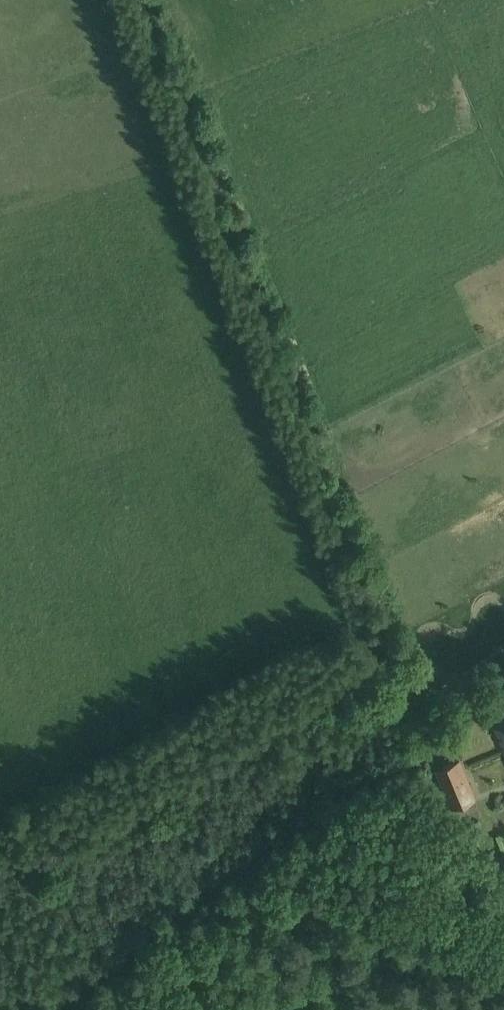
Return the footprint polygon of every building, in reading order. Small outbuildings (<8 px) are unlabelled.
[(496,728),(503,747),(503,725),(496,728)] [(436,769),(451,807),(473,798),(459,760),(436,769)]
